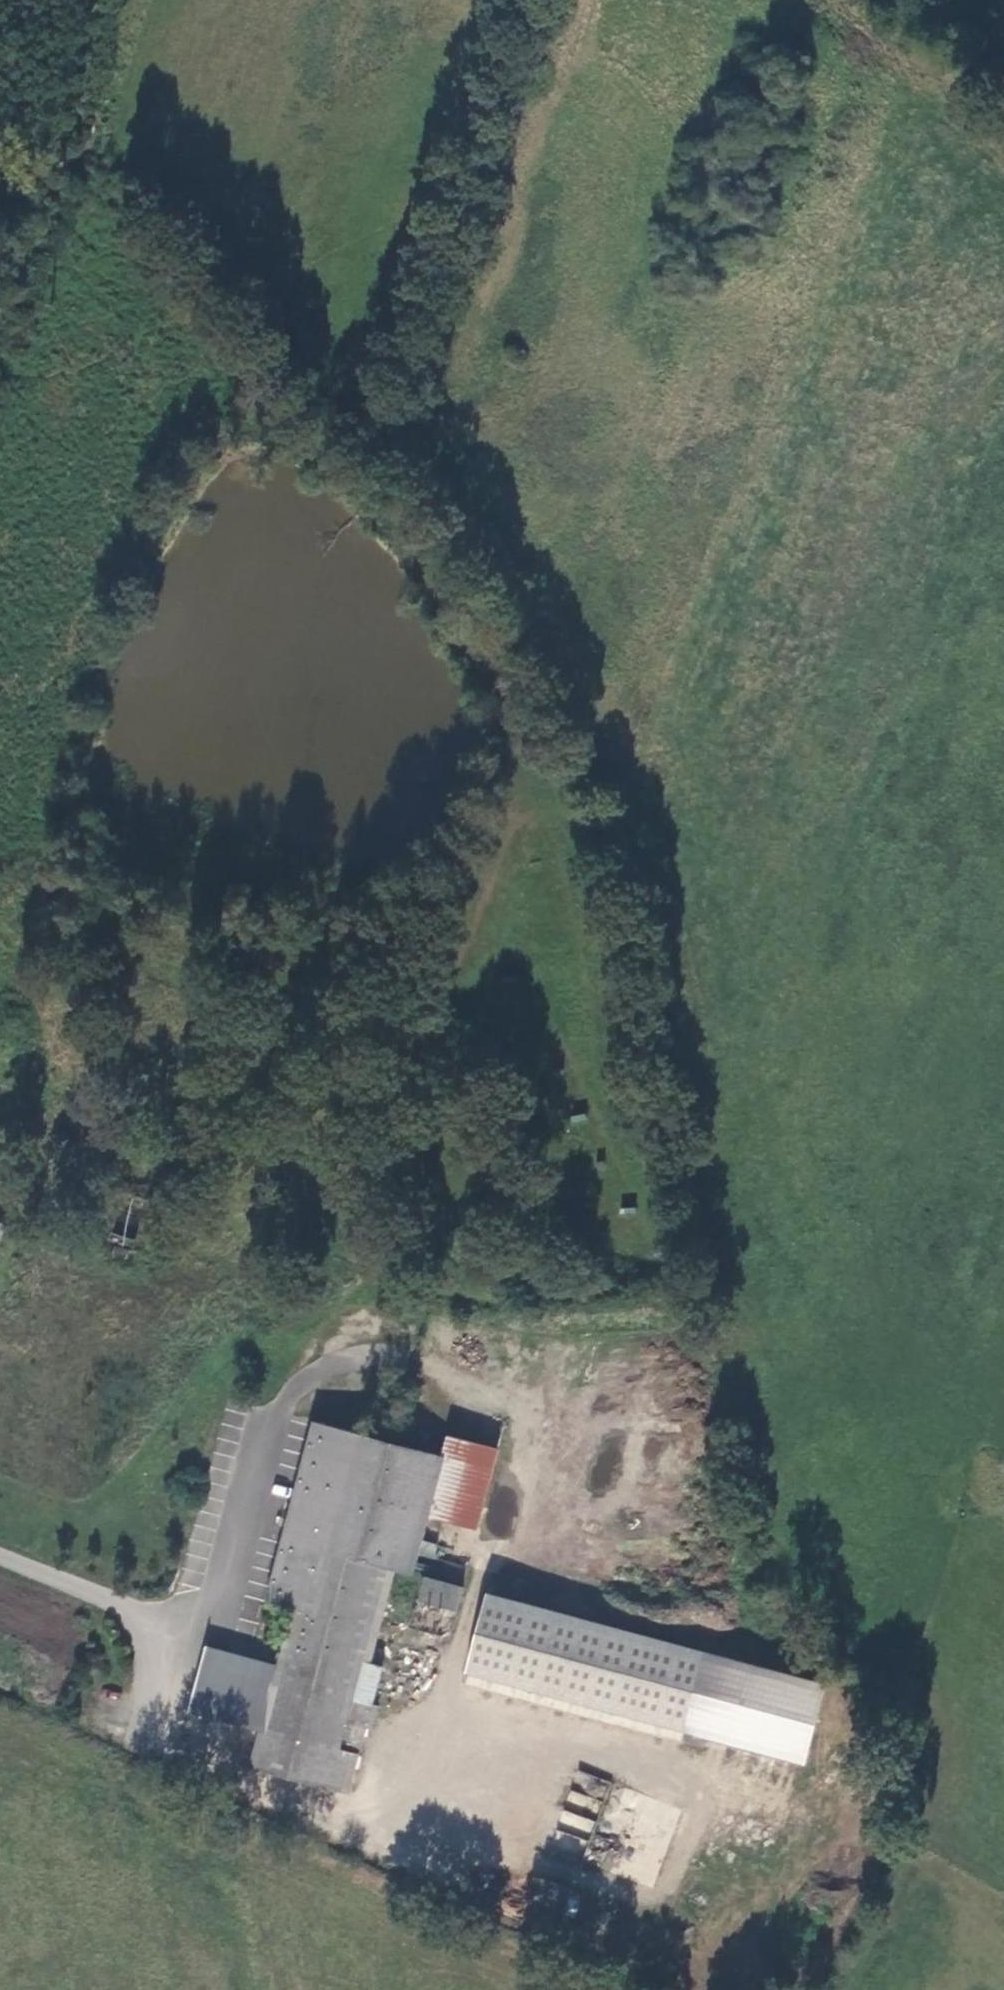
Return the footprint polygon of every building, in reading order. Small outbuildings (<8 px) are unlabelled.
[(112,1255),(98,1250),(94,1262),(108,1267),(112,1255)] [(442,1462),(315,1428),(277,1562),(295,1567),(278,1626),(215,1608),(195,1675),(253,1693),(243,1728),(338,1756),(346,1727),(371,1734),(378,1711),(371,1709),(382,1668),(364,1663),(390,1573),(412,1579),(427,1523),(474,1537),(496,1458),(447,1444),(442,1462)] [(430,1560),(426,1576),(461,1584),(464,1567),(430,1560)] [(466,1596),(430,1584),(421,1611),(458,1623),(466,1596)] [(481,1598),(461,1686),(806,1766),(826,1678),(481,1598)] [(564,1811),(560,1822),(589,1832),(593,1821),(564,1811)] [(556,1844),(578,1849),(581,1838),(559,1833),(556,1844)] [(561,1898),(544,1891),(535,1910),(552,1917),(561,1898)]
